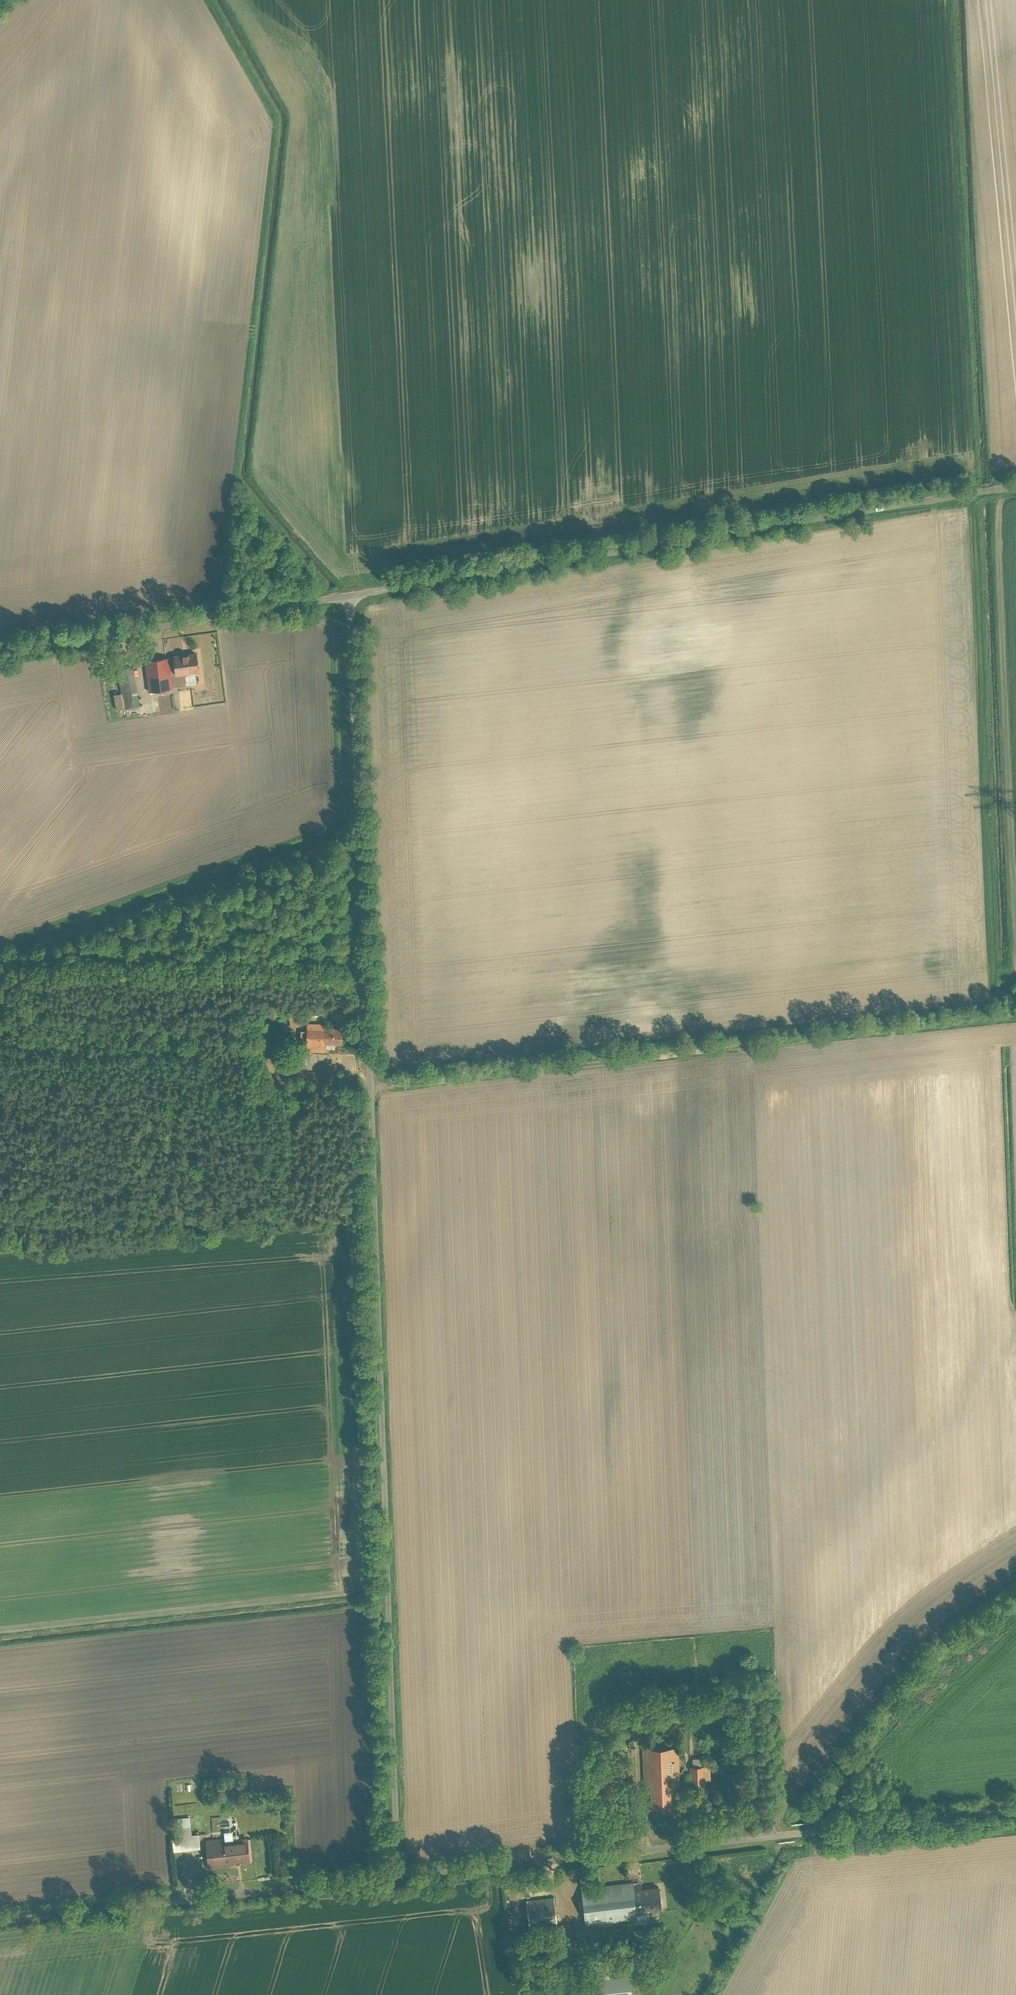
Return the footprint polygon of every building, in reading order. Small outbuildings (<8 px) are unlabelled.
[(197,652),(173,655),(176,675),(199,672),(197,652)] [(170,657),(145,660),(149,692),(174,689),(170,657)] [(140,705),(134,667),(117,670),(124,708),(140,705)] [(298,1015),(290,1015),(290,1026),(298,1026),(298,1015)] [(327,1048),(342,1048),(342,1028),(323,1028),(323,1023),(306,1023),(306,1051),(327,1051),(327,1048)] [(264,1066),(275,1066),(274,1057),(264,1057),(264,1066)] [(677,1746),(642,1748),(643,1782),(645,1782),(648,1788),(649,1809),(673,1808),(672,1787),(679,1787),(677,1746)] [(709,1765),(688,1766),(690,1788),(710,1787),(709,1765)] [(172,1838),(172,1850),(200,1848),(199,1833),(191,1834),(190,1816),(177,1817),(178,1838),(172,1838)] [(234,1837),(206,1839),(209,1870),(231,1868),(231,1865),(253,1863),(250,1838),(234,1839),(234,1837)] [(633,1881),(580,1887),(584,1926),(634,1920),(633,1915),(661,1911),(658,1886),(634,1889),(633,1881)] [(553,1897),(525,1900),(528,1928),(556,1925),(553,1897)] [(628,1974),(597,1978),(599,1994),(631,1994),(628,1974)]
